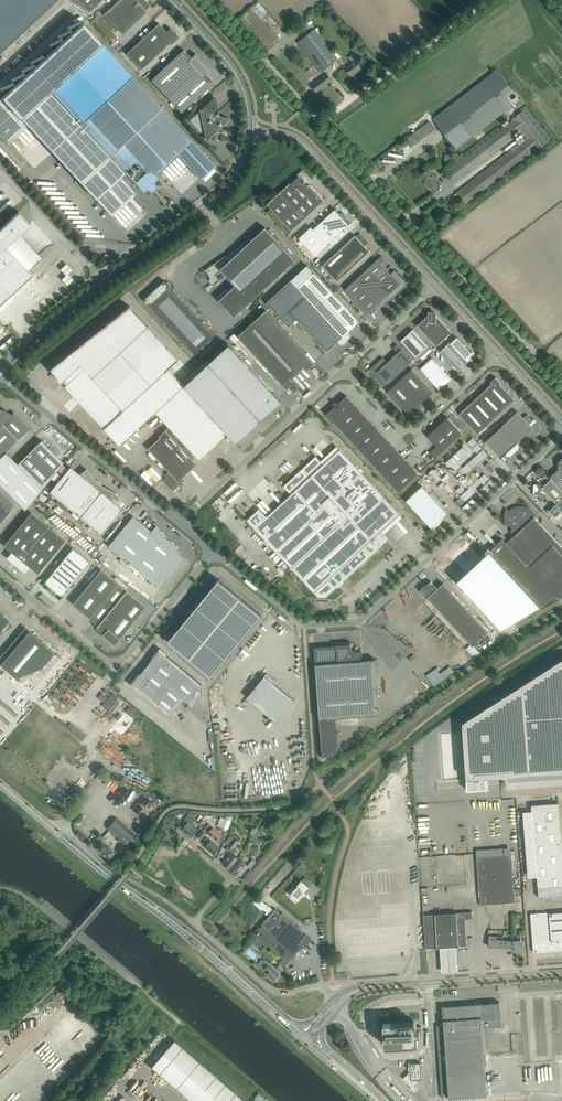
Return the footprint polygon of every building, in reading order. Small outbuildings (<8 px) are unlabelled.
[(57,0),(0,0),(0,53),(57,0)] [(89,13),(103,0),(77,0),(89,13)] [(143,15),(147,12),(145,10),(150,6),(145,0),(119,0),(104,14),(123,34),(143,15)] [(176,31),(174,31),(170,28),(166,31),(159,23),(126,53),(141,69),(170,43),(171,44),(179,37),(175,33),(176,31)] [(334,53),(320,34),(322,32),(318,27),(316,29),(315,28),(297,43),(320,72),(338,58),(340,57),(336,52),(334,53)] [(196,144),(102,43),(21,118),(111,215),(135,192),(121,177),(125,172),(144,192),(148,189),(149,190),(150,191),(152,191),(153,191),(155,189),(156,187),(156,186),(155,184),(154,183),(159,178),(155,174),(177,154),(181,158),(201,179),(215,165),(196,144)] [(358,57),(364,52),(358,44),(351,48),(358,57)] [(181,112),(210,86),(214,82),(206,74),(209,71),(210,72),(209,69),(209,68),(207,66),(207,65),(205,64),(201,60),(198,58),(197,56),(195,53),(195,54),(191,57),(184,49),(151,80),(181,112)] [(362,68),(358,63),(356,60),(345,68),(351,75),(358,70),(359,70),(362,68)] [(456,148),(520,99),(496,68),(432,118),(456,148)] [(317,92),(332,80),(327,73),(311,85),(317,92)] [(214,113),(214,112),(218,109),(215,96),(201,109),(211,112),(211,113),(200,110),(200,111),(189,120),(201,133),(204,130),(207,140),(229,119),(219,116),(218,111),(214,114),(213,114),(214,113)] [(467,204),(508,173),(532,155),(531,154),(537,149),(538,150),(549,141),(525,109),(511,119),(512,120),(484,141),(446,171),(455,183),(494,154),(517,137),(514,134),(519,130),(526,138),(498,160),(458,191),(467,204)] [(430,121),(406,139),(415,151),(438,132),(430,121)] [(430,186),(435,183),(439,180),(429,168),(420,175),(424,180),(425,180),(430,186)] [(289,184),(267,204),(291,231),(324,200),(309,184),(310,184),(309,180),(310,179),(302,170),(289,183),(289,184)] [(327,244),(350,223),(343,215),(342,216),(340,214),(341,213),(336,208),(313,229),(311,226),(298,238),(316,257),(328,245),(327,244)] [(0,228),(0,303),(32,274),(28,270),(32,266),(33,267),(42,259),(39,255),(38,256),(18,235),(30,224),(18,211),(0,228)] [(295,260),(269,232),(265,228),(250,240),(248,239),(209,267),(209,268),(208,270),(206,270),(206,272),(206,273),(208,273),(209,275),(209,276),(211,278),(209,280),(212,285),(219,280),(218,277),(217,278),(215,274),(221,270),(235,285),(219,300),(234,317),(295,260)] [(359,234),(360,233),(357,235),(355,236),(355,235),(339,250),(354,267),(370,251),(364,246),(369,242),(363,236),(362,237),(359,234)] [(338,282),(354,267),(339,250),(323,266),(338,282)] [(349,293),(381,263),(377,259),(345,289),(349,293)] [(349,293),(364,310),(368,314),(380,303),(383,306),(405,286),(406,286),(405,286),(406,285),(406,283),(406,282),(406,281),(405,282),(394,270),(391,273),(381,263),(349,293)] [(72,271),(67,264),(60,270),(66,276),(62,280),(67,286),(74,281),(68,275),(72,271)] [(359,321),(356,317),(314,272),(298,288),(347,341),(351,337),(351,335),(348,332),(359,321)] [(347,341),(298,288),(291,280),(266,303),(288,327),(297,319),(327,352),(338,341),(341,344),(343,344),(347,341)] [(215,335),(168,285),(164,281),(161,283),(162,282),(161,282),(143,295),(144,295),(146,298),(144,300),(148,304),(194,354),(215,335)] [(179,359),(152,330),(129,305),(49,369),(62,382),(63,381),(67,385),(106,427),(104,428),(120,445),(156,412),(172,430),(196,456),(200,460),(228,433),(237,443),(262,420),(260,418),(260,419),(209,363),(184,386),(169,369),(179,359)] [(262,314),(238,336),(281,383),(285,387),(288,387),(294,382),(290,378),(303,366),(307,370),(315,362),(266,310),(262,314)] [(436,346),(448,336),(452,332),(436,315),(436,313),(429,313),(429,314),(417,325),(436,346)] [(428,346),(417,333),(413,329),(401,340),(407,347),(416,357),(428,346)] [(440,351),(455,367),(459,371),(470,360),(472,361),(474,359),(474,354),(472,352),(471,353),(457,337),(450,343),(450,342),(440,351)] [(229,344),(209,363),(260,419),(260,418),(262,420),(282,401),(240,356),(229,344)] [(401,349),(397,344),(393,348),(397,353),(387,362),(383,357),(371,368),(372,369),(371,374),(371,375),(382,386),(386,382),(388,383),(407,365),(412,361),(401,349)] [(428,354),(417,365),(418,367),(430,356),(428,354)] [(451,378),(440,366),(432,358),(420,369),(428,377),(439,390),(451,378)] [(433,392),(430,388),(412,369),(387,391),(402,408),(405,411),(408,411),(408,409),(410,409),(410,411),(416,411),(422,406),(420,404),(433,392)] [(501,383),(499,380),(496,377),(490,382),(492,384),(459,413),(463,418),(478,434),(514,400),(500,384),(501,383)] [(398,492),(415,477),(419,474),(413,468),(412,469),(403,460),(405,459),(395,448),(393,449),(385,440),(386,439),(376,428),(375,429),(366,420),(368,419),(358,408),(356,409),(352,405),(354,403),(346,395),(339,402),(338,401),(337,402),(335,401),(333,404),(334,405),(333,406),(334,407),(326,414),(398,492)] [(25,510),(42,489),(64,463),(41,440),(17,463),(6,452),(18,440),(26,432),(29,428),(30,429),(30,428),(29,427),(14,413),(13,412),(11,415),(10,414),(10,413),(4,410),(1,409),(0,409),(0,485),(25,510)] [(501,427),(516,443),(527,434),(530,437),(531,437),(540,429),(540,427),(535,422),(536,421),(534,419),(533,420),(528,415),(527,415),(523,418),(518,412),(514,415),(501,427)] [(462,433),(451,421),(448,417),(427,436),(437,446),(430,452),(435,458),(462,433)] [(520,446),(516,443),(501,427),(485,442),(500,458),(505,454),(508,457),(510,457),(515,452),(516,453),(518,451),(517,450),(519,448),(520,446)] [(197,464),(193,460),(194,459),(193,458),(195,456),(196,456),(172,430),(169,434),(168,432),(162,438),(161,437),(148,449),(169,471),(165,475),(167,477),(163,480),(173,491),(180,485),(182,484),(182,483),(184,480),(182,478),(197,464)] [(464,511),(494,486),(479,468),(472,473),(470,470),(488,455),(482,448),(471,457),(467,452),(463,455),(457,448),(437,464),(455,486),(462,494),(455,500),(464,511)] [(318,597),(326,597),(389,539),(381,531),(399,514),(339,449),(323,464),(316,456),(283,486),(291,494),(267,516),(259,508),(247,520),(318,597)] [(558,462),(558,468),(559,469),(550,477),(551,479),(561,490),(561,458),(558,462)] [(489,462),(485,466),(492,473),(496,470),(489,462)] [(435,465),(427,473),(433,479),(441,471),(435,465)] [(101,534),(121,509),(112,501),(116,493),(102,485),(99,483),(97,481),(86,469),(80,474),(70,466),(49,492),(101,534)] [(551,479),(544,486),(542,484),(533,484),(533,492),(534,492),(534,494),(537,494),(542,500),(548,495),(556,504),(549,510),(555,517),(561,511),(561,490),(551,479)] [(452,483),(445,488),(454,498),(460,493),(452,483)] [(447,513),(444,509),(422,486),(406,501),(428,524),(431,528),(433,527),(433,528),(435,527),(437,525),(436,525),(439,522),(440,523),(441,521),(442,519),(447,513)] [(4,499),(0,505),(0,506),(9,513),(14,507),(4,499)] [(0,506),(0,513),(5,517),(9,513),(0,506)] [(532,511),(531,510),(530,509),(529,508),(528,508),(526,507),(525,507),(523,506),(522,506),(521,506),(520,506),(519,506),(518,506),(516,506),(515,507),(514,507),(513,508),(512,508),(511,509),(510,509),(510,510),(509,510),(508,511),(506,509),(505,509),(508,511),(507,512),(507,514),(505,513),(504,514),(504,515),(504,516),(504,517),(504,518),(505,519),(505,520),(505,521),(506,522),(506,523),(507,523),(507,524),(508,524),(509,525),(510,526),(511,526),(511,527),(512,527),(512,526),(513,527),(512,531),(515,534),(506,543),(502,539),(489,550),(542,607),(554,596),(558,600),(561,597),(561,547),(534,517),(536,515),(532,511)] [(13,553),(40,519),(31,512),(3,545),(13,553)] [(160,589),(185,559),(176,551),(179,547),(168,539),(165,536),(166,535),(155,526),(151,531),(133,516),(108,546),(160,589)] [(17,564),(48,526),(40,519),(13,553),(11,554),(8,557),(15,563),(15,562),(17,564)] [(425,536),(427,533),(419,524),(416,526),(425,536)] [(37,573),(65,540),(48,526),(17,564),(18,565),(18,566),(25,571),(28,568),(27,567),(28,566),(37,573)] [(42,585),(54,595),(59,599),(63,595),(62,595),(90,562),(73,548),(45,581),(44,582),(45,583),(43,585),(42,585)] [(463,575),(468,569),(464,565),(459,571),(463,575)] [(120,638),(146,606),(101,569),(72,603),(89,617),(88,618),(97,625),(96,627),(103,633),(102,634),(114,644),(119,638),(120,638)] [(186,618),(168,641),(212,677),(262,615),(219,579),(200,601),(186,618)] [(431,581),(421,590),(427,597),(431,602),(470,644),(466,648),(474,657),(479,653),(473,646),(488,632),(447,587),(443,583),(437,588),(431,581)] [(29,630),(0,664),(16,678),(42,667),(54,652),(29,630)] [(380,714),(376,665),(376,659),(363,660),(362,651),(354,652),(351,650),(351,642),(336,643),(336,645),(314,647),(322,757),(338,750),(336,718),(380,714)] [(159,663),(152,671),(152,672),(185,699),(184,699),(193,706),(202,694),(201,684),(166,655),(167,654),(160,648),(152,658),(153,658),(152,659),(153,659),(159,663)] [(462,722),(467,790),(487,788),(486,777),(501,776),(561,772),(561,658),(462,722)] [(170,716),(184,699),(185,699),(152,672),(152,671),(146,666),(140,673),(130,684),(142,694),(143,693),(170,716)] [(433,685),(454,672),(450,666),(439,673),(436,668),(426,674),(433,685)] [(265,676),(247,697),(244,701),(247,703),(250,699),(277,722),(294,700),(265,676)] [(561,864),(561,847),(559,803),(531,805),(536,866),(561,864)] [(188,814),(182,821),(186,824),(182,829),(191,836),(197,828),(192,824),(195,820),(188,814)] [(205,820),(204,820),(206,819),(203,816),(201,818),(198,822),(201,825),(205,820)] [(228,829),(231,820),(232,818),(227,816),(226,819),(225,818),(222,827),(228,829)] [(135,838),(133,837),(135,834),(116,818),(107,828),(109,830),(101,839),(101,838),(94,847),(108,859),(115,851),(109,845),(110,844),(112,845),(114,843),(115,843),(116,842),(116,841),(116,840),(118,837),(130,848),(139,837),(137,836),(135,838)] [(212,837),(217,831),(209,824),(204,830),(212,837)] [(263,833),(258,829),(256,827),(252,834),(253,835),(251,839),(256,843),(263,833)] [(201,839),(205,833),(202,830),(197,836),(201,839)] [(217,831),(212,837),(220,843),(225,837),(217,831)] [(205,847),(214,854),(220,847),(207,837),(202,843),(206,846),(205,847)] [(239,858),(233,854),(236,851),(236,850),(236,848),(236,847),(235,847),(240,841),(235,837),(225,849),(229,853),(222,861),(231,868),(239,858)] [(161,842),(157,848),(152,857),(156,860),(165,844),(161,842)] [(476,856),(480,905),(515,903),(511,854),(476,856)] [(231,868),(238,874),(246,864),(239,858),(231,868)] [(253,859),(247,866),(250,869),(254,865),(256,862),(253,859)] [(536,866),(538,897),(561,895),(561,864),(536,866)] [(309,887),(308,886),(312,883),(305,876),(302,880),(298,884),(298,885),(291,894),(289,896),(289,898),(291,900),(294,900),(295,898),(298,901),(303,895),(304,896),(307,893),(305,891),(309,887)] [(272,908),(262,899),(267,894),(263,891),(253,902),(266,914),(272,908)] [(259,937),(255,942),(262,948),(266,943),(283,958),(280,962),(285,966),(288,962),(298,951),(302,946),(303,947),(305,947),(311,940),(311,938),(294,924),(275,908),(274,910),(267,918),(261,925),(262,926),(258,930),(259,931),(256,935),(259,937)] [(465,919),(472,918),(472,911),(423,915),(426,944),(426,949),(432,949),(432,948),(437,948),(440,948),(456,947),(459,947),(459,946),(468,946),(468,945),(467,945),(466,942),(465,919)] [(534,946),(534,952),(561,949),(561,912),(531,914),(534,946)] [(227,928),(238,934),(242,925),(231,919),(227,928)] [(502,946),(503,940),(503,936),(491,935),(492,930),(488,930),(488,935),(490,935),(488,946),(495,947),(495,946),(502,946)] [(523,951),(522,947),(521,947),(520,940),(513,940),(513,941),(514,947),(514,951),(523,951)] [(456,947),(440,948),(441,974),(458,972),(456,947)] [(261,966),(255,961),(252,964),(263,973),(266,970),(268,972),(267,974),(274,980),(279,974),(268,964),(265,962),(261,966)] [(438,1025),(436,1025),(437,1035),(442,1097),(487,1094),(489,1094),(488,1089),(487,1089),(487,1086),(485,1062),(486,1062),(486,1055),(484,1056),(482,1027),(502,1025),(500,1007),(500,1002),(442,1006),(443,1020),(444,1025),(438,1025)] [(416,1021),(396,1023),(396,1020),(391,1021),(391,1023),(383,1023),(385,1046),(417,1044),(417,1036),(421,1036),(421,1026),(420,1026),(416,1027),(416,1021)] [(244,1099),(174,1039),(151,1067),(190,1100),(242,1100),(244,1099)] [(419,1082),(418,1079),(422,1079),(421,1062),(411,1063),(411,1066),(408,1066),(409,1072),(403,1078),(415,1090),(417,1087),(415,1086),(419,1082)]
